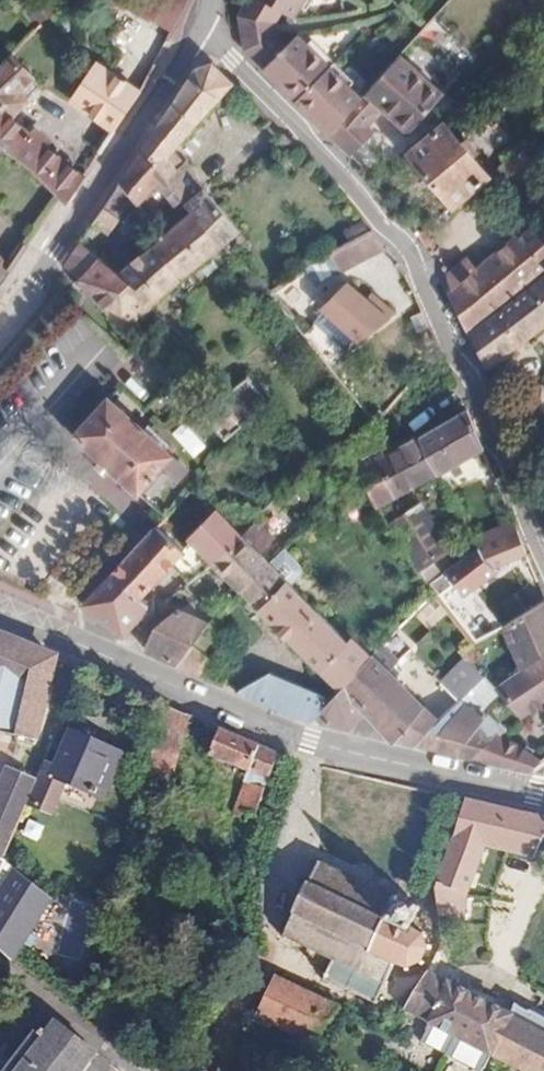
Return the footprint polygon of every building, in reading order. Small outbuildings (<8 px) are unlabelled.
[(135,15),(173,33),(189,0),(142,0),(135,15)] [(239,17),(258,29),(274,27),(281,16),(293,23),(300,12),(306,15),(315,0),(250,0),(239,17)] [(35,9),(48,25),(56,19),(43,3),(35,9)] [(312,103),(341,129),(370,97),(352,82),(357,77),(310,39),(305,44),(295,36),(285,48),(274,39),(258,41),(252,51),(271,68),(312,103)] [(411,52),(370,97),(341,129),(360,151),(382,128),(376,122),(392,105),(418,129),(453,90),(411,52)] [(29,154),(71,195),(78,201),(93,179),(51,143),(46,149),(34,138),(40,133),(22,116),(51,86),(23,53),(0,76),(0,87),(14,102),(0,116),(0,125),(29,154)] [(201,205),(232,240),(249,225),(196,162),(200,159),(189,146),(238,84),(217,63),(205,65),(150,143),(170,167),(201,205)] [(119,73),(100,99),(131,120),(147,90),(119,73)] [(14,102),(0,87),(0,116),(14,102)] [(473,132),(469,135),(460,122),(419,152),(456,205),(468,196),(472,201),(486,190),(483,187),(494,179),(478,159),(484,154),(475,143),(478,140),(473,132)] [(4,177),(29,154),(0,125),(0,173),(4,177)] [(126,178),(145,199),(170,167),(150,143),(126,178)] [(232,240),(201,205),(119,273),(85,236),(69,260),(128,323),(232,240)] [(482,330),(543,281),(543,226),(484,273),(476,261),(453,276),(470,304),(482,330)] [(391,248),(379,229),(330,258),(342,274),(391,248)] [(19,264),(0,246),(0,290),(19,264)] [(543,328),(543,281),(482,330),(477,334),(483,345),(494,372),(507,365),(505,356),(543,328)] [(327,301),(333,310),(318,319),(332,340),(344,331),(354,346),(393,319),(377,295),(367,301),(354,283),(327,301)] [(204,409),(228,438),(271,402),(248,373),(204,409)] [(543,435),(543,398),(538,393),(517,418),(541,438),(543,435)] [(97,484),(103,478),(133,503),(167,468),(103,408),(65,443),(91,467),(85,473),(97,484)] [(438,474),(442,472),(490,445),(474,409),(416,438),(438,474)] [(364,476),(404,554),(415,567),(448,550),(424,503),(408,511),(399,494),(438,474),(416,438),(395,449),(380,424),(373,431),(350,449),(364,476)] [(529,549),(502,479),(487,486),(493,499),(479,505),(503,561),(529,549)] [(217,559),(218,561),(246,532),(220,504),(193,535),(217,559)] [(258,519),(246,532),(218,561),(229,572),(243,586),(271,558),(264,551),(278,538),(258,519)] [(162,521),(114,573),(142,598),(154,585),(158,581),(163,586),(170,578),(165,573),(188,548),(162,521)] [(306,564),(286,544),(285,543),(271,558),(243,586),(341,685),(372,651),(352,631),(348,635),(297,584),(307,575),(306,564)] [(488,568),(481,553),(425,580),(436,593),(488,568)] [(150,605),(142,598),(114,573),(89,602),(107,617),(126,633),(150,605)] [(521,667),(543,653),(543,606),(507,626),(521,667)] [(195,642),(213,620),(180,607),(156,634),(152,649),(177,664),(195,642)] [(0,639),(0,733),(23,739),(52,658),(0,639)] [(200,673),(214,657),(195,642),(177,664),(197,676),(200,673)] [(390,674),(392,672),(372,651),(341,685),(320,706),(315,712),(319,720),(347,725),(365,709),(366,708),(358,699),(387,672),(390,674)] [(521,667),(494,684),(519,715),(543,700),(543,653),(521,667)] [(396,739),(399,736),(425,704),(392,672),(390,674),(387,672),(358,699),(366,708),(365,709),(396,739)] [(309,718),(315,712),(320,706),(260,684),(245,694),(309,718)] [(149,759),(175,766),(188,714),(164,704),(149,759)] [(439,718),(425,704),(399,736),(408,738),(415,740),(439,718)] [(462,752),(473,755),(489,733),(462,712),(447,727),(439,718),(415,740),(462,752)] [(276,752),(219,727),(211,750),(246,766),(242,778),(248,780),(237,813),(253,818),(276,752)] [(489,733),(473,755),(528,769),(543,757),(543,755),(498,729),(493,727),(489,733)] [(64,784),(102,801),(123,753),(70,731),(54,768),(50,778),(64,784)] [(204,773),(175,766),(149,759),(136,807),(191,821),(204,773)] [(0,784),(0,849),(6,851),(26,805),(39,773),(11,760),(0,784)] [(26,805),(52,815),(64,785),(49,778),(53,768),(43,764),(39,773),(26,805)] [(318,837),(376,850),(389,795),(331,781),(318,837)] [(437,896),(440,917),(467,916),(466,892),(469,892),(492,845),(534,856),(543,836),(543,816),(466,798),(457,827),(448,856),(436,886),(437,896)] [(21,864),(0,900),(0,945),(13,957),(20,947),(52,893),(21,864)] [(314,875),(279,947),(329,969),(320,990),(369,1012),(387,982),(399,987),(415,981),(422,968),(416,953),(423,941),(408,933),(415,921),(402,915),(405,909),(393,903),(390,909),(314,875)] [(515,1016),(430,971),(404,1008),(520,1070),(543,1070),(543,1032),(515,1016)] [(314,1039),(337,1007),(274,975),(256,1011),(314,1039)] [(543,1032),(543,1019),(534,1014),(519,1007),(515,1016),(543,1032)] [(60,1014),(45,1032),(37,1025),(2,1070),(84,1070),(102,1047),(60,1014)] [(153,1051),(147,1058),(164,1070),(179,1070),(176,1069),(153,1051)]
